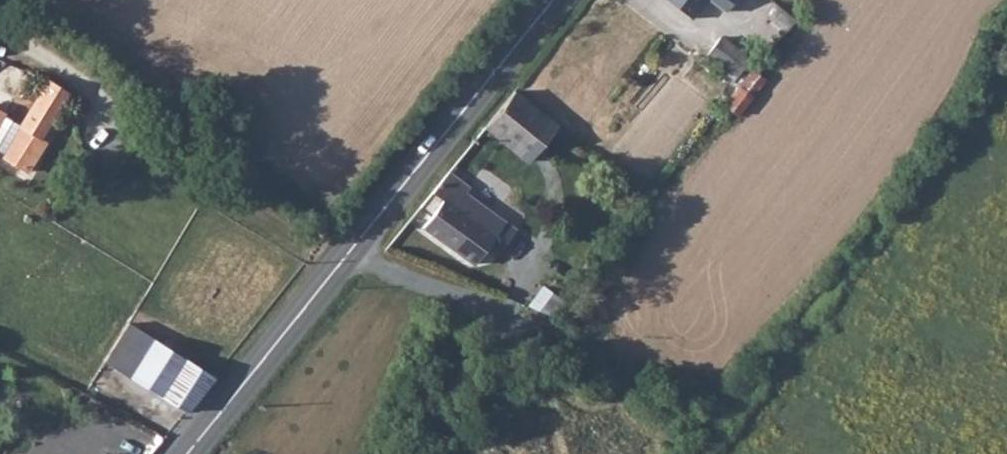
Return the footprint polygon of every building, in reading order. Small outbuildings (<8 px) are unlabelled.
[(697,14),(707,0),(674,0),(697,14)] [(724,39),(712,56),(740,75),(752,57),(724,39)] [(568,106),(527,78),(486,127),(545,169),(571,134),(588,112),(573,101),(568,106)] [(20,179),(40,145),(35,142),(62,96),(43,87),(14,134),(0,159),(0,167),(20,179)] [(14,134),(0,126),(0,159),(14,134)] [(470,192),(448,174),(421,207),(431,214),(422,227),(442,241),(461,218),(455,212),(466,197),(470,192)] [(489,212),(466,197),(455,212),(461,218),(442,241),(459,253),(489,212)] [(459,253),(480,268),(511,227),(489,212),(459,253)] [(534,307),(553,319),(567,298),(547,286),(534,307)] [(127,377),(152,339),(127,323),(102,361),(127,377)] [(127,377),(181,412),(205,373),(152,339),(127,377)]
